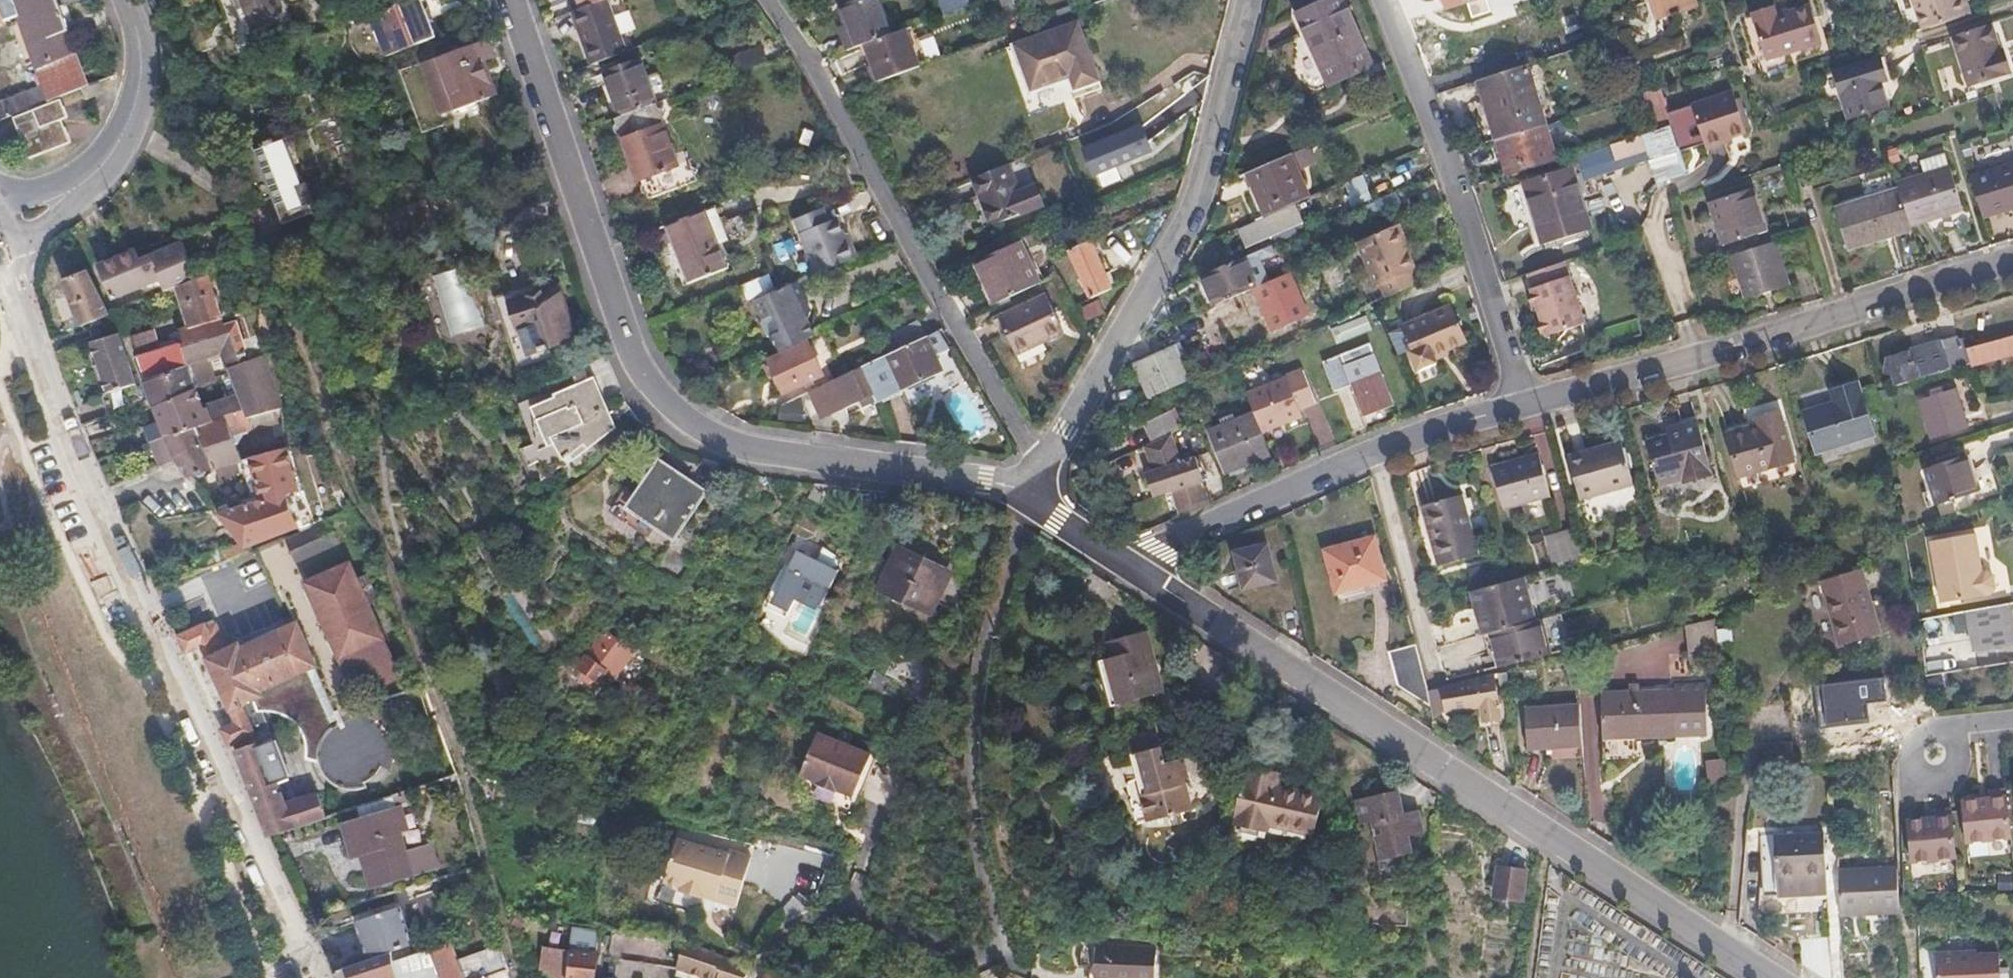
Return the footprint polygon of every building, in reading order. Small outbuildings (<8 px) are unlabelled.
[(11,0),(0,0),(0,18),(16,13),(11,0)] [(81,0),(60,7),(58,0),(11,0),(16,13),(42,83),(48,100),(88,85),(69,30),(88,24),(81,0)] [(252,36),(284,23),(275,0),(237,0),(252,36)] [(420,0),(403,0),(370,13),(388,55),(434,36),(420,0)] [(610,0),(601,0),(574,11),(592,62),(626,49),(610,0)] [(878,0),(857,0),(847,3),(842,6),(849,27),(838,32),(844,50),(865,43),(891,33),(878,0)] [(966,0),(941,0),(938,1),(942,14),(967,4),(966,0)] [(1294,29),(1317,84),(1372,62),(1345,0),(1322,0),(1288,14),(1294,29)] [(1699,0),(1651,0),(1657,18),(1701,4),(1699,0)] [(1920,31),(1971,16),(1966,0),(1911,0),(1920,31)] [(1765,59),(1794,48),(1820,39),(1807,1),(1774,13),(1771,3),(1749,11),(1765,59)] [(1100,82),(1076,17),(1005,42),(1030,107),(1100,82)] [(865,43),(872,62),(877,75),(917,61),(905,27),(891,33),(865,43)] [(2000,56),(1992,28),(1956,39),(1970,89),(2012,75),(2007,54),(2000,56)] [(485,100),(472,67),(483,64),(477,45),(430,62),(448,113),(485,100)] [(653,102),(637,57),(603,69),(619,114),(653,102)] [(1891,84),(1884,61),(1838,75),(1853,121),(1889,109),(1883,86),(1891,84)] [(1477,83),(1496,139),(1507,174),(1557,159),(1531,81),(1526,67),(1477,83)] [(48,100),(42,83),(3,98),(9,115),(48,100)] [(1673,123),(1661,86),(1645,91),(1656,128),(1673,123)] [(1748,128),(1735,88),(1694,101),(1706,142),(1748,128)] [(71,142),(63,119),(67,117),(62,99),(15,117),(29,158),(71,142)] [(614,116),(623,138),(638,179),(641,178),(649,198),(698,180),(691,160),(678,165),(655,101),(653,102),(619,114),(614,116)] [(331,199),(298,106),(267,118),(300,211),(331,199)] [(1096,171),(1153,147),(1142,123),(1085,147),(1096,171)] [(1689,171),(1673,123),(1656,128),(1642,132),(1658,185),(1667,178),(1689,171)] [(1970,174),(1983,216),(2012,206),(2012,161),(1970,174)] [(1042,200),(1035,182),(1019,188),(1009,162),(975,177),(993,221),(1042,200)] [(1961,206),(1948,166),(1898,182),(1910,222),(1961,206)] [(1291,207),(1274,167),(1232,185),(1249,224),(1291,207)] [(1590,227),(1571,168),(1525,183),(1545,243),(1590,227)] [(1363,176),(1342,178),(1346,202),(1366,199),(1363,176)] [(1910,222),(1898,182),(1833,203),(1847,245),(1911,225),(1910,222)] [(1760,232),(1752,207),(1760,205),(1754,187),(1713,201),(1725,243),(1760,232)] [(857,257),(839,216),(829,220),(823,206),(796,216),(819,272),(857,257)] [(1247,248),(1302,224),(1295,209),(1240,233),(1247,248)] [(722,269),(700,210),(667,223),(689,282),(722,269)] [(1416,283),(1412,274),(1416,271),(1405,248),(1410,246),(1400,225),(1356,244),(1376,289),(1381,287),(1385,298),(1416,283)] [(1102,263),(1090,238),(1069,247),(1081,272),(1102,263)] [(1035,282),(1016,241),(973,261),(992,303),(1035,282)] [(1790,287),(1776,241),(1733,255),(1748,300),(1790,287)] [(191,276),(177,242),(138,257),(134,250),(126,253),(98,268),(113,300),(162,277),(166,286),(177,282),(191,276)] [(1214,308),(1222,304),(1275,280),(1262,252),(1210,274),(1202,278),(1214,308)] [(1584,323),(1566,258),(1530,270),(1533,285),(1532,285),(1545,333),(1584,323)] [(1113,287),(1102,263),(1081,272),(1093,296),(1113,287)] [(108,310),(87,268),(65,277),(81,325),(108,310)] [(222,316),(208,270),(191,276),(177,282),(191,326),(222,316)] [(746,285),(751,299),(778,288),(773,274),(746,285)] [(534,291),(530,280),(506,288),(491,294),(518,369),(558,354),(553,340),(570,333),(553,285),(534,291)] [(812,309),(799,280),(754,299),(763,318),(773,314),(775,315),(781,330),(773,334),(780,350),(801,341),(816,334),(808,317),(812,309)] [(1062,330),(1044,291),(998,314),(1015,352),(1062,330)] [(1469,344),(1460,323),(1452,306),(1389,334),(1400,358),(1409,355),(1418,376),(1439,366),(1436,358),(1469,344)] [(257,357),(243,310),(222,316),(191,326),(183,329),(185,340),(182,342),(187,362),(218,352),(224,368),(257,357)] [(925,335),(918,320),(893,331),(900,347),(925,335)] [(1334,338),(1366,332),(1364,320),(1332,326),(1334,338)] [(903,398),(899,387),(941,368),(935,354),(954,345),(942,326),(925,335),(900,347),(859,366),(875,399),(876,402),(883,400),(885,406),(903,398)] [(139,395),(118,327),(93,336),(111,389),(106,391),(102,399),(108,414),(119,409),(139,395)] [(1995,337),(1999,354),(2012,350),(2012,333),(1995,337)] [(1970,368),(1965,345),(1971,344),(1971,343),(1973,343),(1972,339),(1960,341),(1960,337),(1928,346),(1929,350),(1913,354),(1912,350),(1889,356),(1889,360),(1883,373),(1893,377),(1896,387),(1970,368)] [(1999,354),(1995,337),(1973,343),(1971,343),(1971,344),(1975,359),(1999,354)] [(821,373),(813,356),(809,358),(801,341),(780,350),(767,357),(782,390),(821,373)] [(187,362),(182,342),(137,354),(144,378),(187,362)] [(1335,389),(1345,385),(1353,383),(1365,410),(1394,399),(1370,342),(1323,359),(1333,388),(1335,389)] [(1122,369),(1130,387),(1139,406),(1175,389),(1164,366),(1171,363),(1165,350),(1122,369)] [(284,407),(265,354),(257,357),(224,368),(239,408),(236,410),(240,421),(284,407)] [(194,389),(187,362),(144,378),(152,404),(194,389)] [(875,399),(859,366),(810,390),(822,415),(854,401),(859,411),(876,402),(875,399)] [(531,481),(549,471),(571,459),(615,416),(589,367),(552,388),(553,391),(523,406),(539,438),(519,447),(531,473),(528,474),(531,481)] [(1317,401),(1304,369),(1285,376),(1298,408),(1317,401)] [(1261,432),(1296,417),(1302,416),(1298,408),(1285,376),(1245,392),(1254,414),(1261,432)] [(1872,436),(1858,385),(1834,392),(1836,405),(1807,413),(1817,451),(1872,436)] [(207,420),(203,408),(200,409),(194,389),(152,404),(164,436),(207,420)] [(1966,425),(1958,392),(1919,402),(1927,435),(1966,425)] [(1182,431),(1175,411),(1150,421),(1157,441),(1174,434),(1182,431)] [(1794,459),(1781,412),(1758,419),(1760,426),(1729,435),(1740,474),(1794,459)] [(239,459),(225,414),(207,420),(164,436),(171,451),(187,474),(239,459)] [(1254,414),(1224,425),(1206,433),(1221,472),(1270,453),(1261,432),(1254,414)] [(1711,469),(1698,420),(1667,428),(1668,435),(1647,440),(1659,485),(1711,469)] [(1204,483),(1197,458),(1182,462),(1174,434),(1157,441),(1150,444),(1156,469),(1149,470),(1156,495),(1177,490),(1183,510),(1214,502),(1210,485),(1199,489),(1198,484),(1204,483)] [(1632,484),(1621,442),(1568,457),(1580,499),(1632,484)] [(296,488),(284,446),(249,457),(261,499),(219,512),(246,545),(298,524),(285,492),(296,488)] [(1550,496),(1538,455),(1490,468),(1502,510),(1550,496)] [(1978,490),(1967,456),(1927,469),(1938,503),(1978,490)] [(677,537),(707,491),(660,461),(630,508),(677,537)] [(1477,557),(1460,497),(1420,508),(1436,568),(1477,557)] [(1583,557),(1575,528),(1547,536),(1555,565),(1583,557)] [(1981,573),(1976,535),(1931,541),(1941,603),(1990,595),(1994,589),(1992,576),(1987,572),(1981,573)] [(1384,583),(1374,548),(1326,561),(1336,597),(1384,583)] [(958,580),(898,550),(880,585),(927,608),(930,601),(944,607),(958,580)] [(819,603),(836,573),(827,567),(830,561),(817,555),(813,560),(795,551),(767,606),(783,615),(796,591),(819,603)] [(1276,590),(1268,553),(1238,561),(1247,596),(1276,590)] [(399,676),(347,563),(306,582),(322,619),(349,676),(369,667),(378,685),(399,676)] [(1879,629),(1860,564),(1822,576),(1841,639),(1879,629)] [(1536,620),(1525,578),(1507,582),(1474,592),(1479,608),(1485,606),(1493,632),(1536,620)] [(1976,610),(1983,650),(2012,644),(2012,603),(1976,610)] [(1944,614),(1948,655),(1965,654),(1961,612),(1944,614)] [(1719,648),(1715,617),(1682,627),(1689,656),(1719,648)] [(269,838),(326,818),(318,793),(287,804),(275,777),(288,773),(268,708),(271,708),(281,714),(296,730),(300,734),(305,740),(312,757),(323,754),(329,768),(334,777),(340,780),(346,782),(365,777),(294,620),(240,645),(238,642),(226,647),(213,619),(177,636),(185,653),(187,652),(199,646),(215,681),(216,684),(217,687),(233,720),(219,727),(231,753),(234,751),(269,838)] [(1545,652),(1536,620),(1493,632),(1487,634),(1495,665),(1545,652)] [(600,679),(617,654),(626,660),(634,647),(604,627),(578,665),(600,679)] [(1161,692),(1145,632),(1118,638),(1121,656),(1105,660),(1117,706),(1161,692)] [(1428,690),(1415,644),(1389,651),(1399,687),(1429,709),(1428,690)] [(1504,720),(1495,674),(1442,686),(1447,713),(1460,710),(1463,728),(1504,720)] [(1655,741),(1691,742),(1707,742),(1707,691),(1675,692),(1676,697),(1651,697),(1655,741)] [(1605,756),(1623,757),(1636,756),(1636,740),(1655,741),(1651,697),(1602,697),(1602,739),(1605,740),(1605,756)] [(1584,745),(1581,703),(1528,707),(1530,749),(1584,745)] [(859,804),(862,782),(869,734),(813,725),(807,773),(803,795),(859,804)] [(1193,813),(1180,765),(1166,769),(1156,736),(1128,744),(1149,826),(1193,813)] [(1322,835),(1329,794),(1284,786),(1285,780),(1251,774),(1242,828),(1275,834),(1276,828),(1322,835)] [(2005,838),(2000,787),(1983,788),(1984,795),(1955,798),(1959,842),(2005,838)] [(1422,829),(1417,806),(1402,809),(1397,788),(1359,797),(1365,821),(1375,818),(1384,856),(1411,850),(1407,833),(1422,829)] [(1951,856),(1948,804),(1931,806),(1933,813),(1903,816),(1907,860),(1951,856)] [(405,853),(399,832),(407,830),(401,807),(344,823),(352,857),(362,854),(372,887),(438,868),(433,845),(405,853)] [(1821,890),(1820,829),(1770,830),(1771,892),(1821,890)] [(692,896),(705,899),(727,906),(740,855),(718,849),(717,853),(666,839),(654,882),(671,887),(670,891),(691,897),(692,896)] [(1373,860),(1374,873),(1401,870),(1399,857),(1373,860)] [(1834,911),(1884,911),(1896,911),(1894,866),(1872,865),(1834,866),(1834,911)] [(1520,907),(1524,878),(1494,874),(1491,904),(1520,907)] [(399,948),(387,905),(350,916),(363,959),(399,948)] [(501,944),(496,925),(443,947),(395,963),(396,977),(492,977),(510,971),(501,944)] [(678,968),(676,975),(683,977),(746,977),(752,968),(682,942),(597,926),(596,950),(596,952),(678,968)] [(596,950),(546,947),(542,976),(561,977),(596,977),(596,952),(596,950)] [(1211,952),(1136,950),(1136,970),(1150,971),(1150,977),(1209,977),(1211,952)] [(395,963),(393,953),(331,971),(334,977),(396,977),(395,963)] [(1995,953),(1933,954),(1933,977),(1996,977),(1995,953)] [(944,974),(931,969),(928,977),(942,977),(944,974)]
